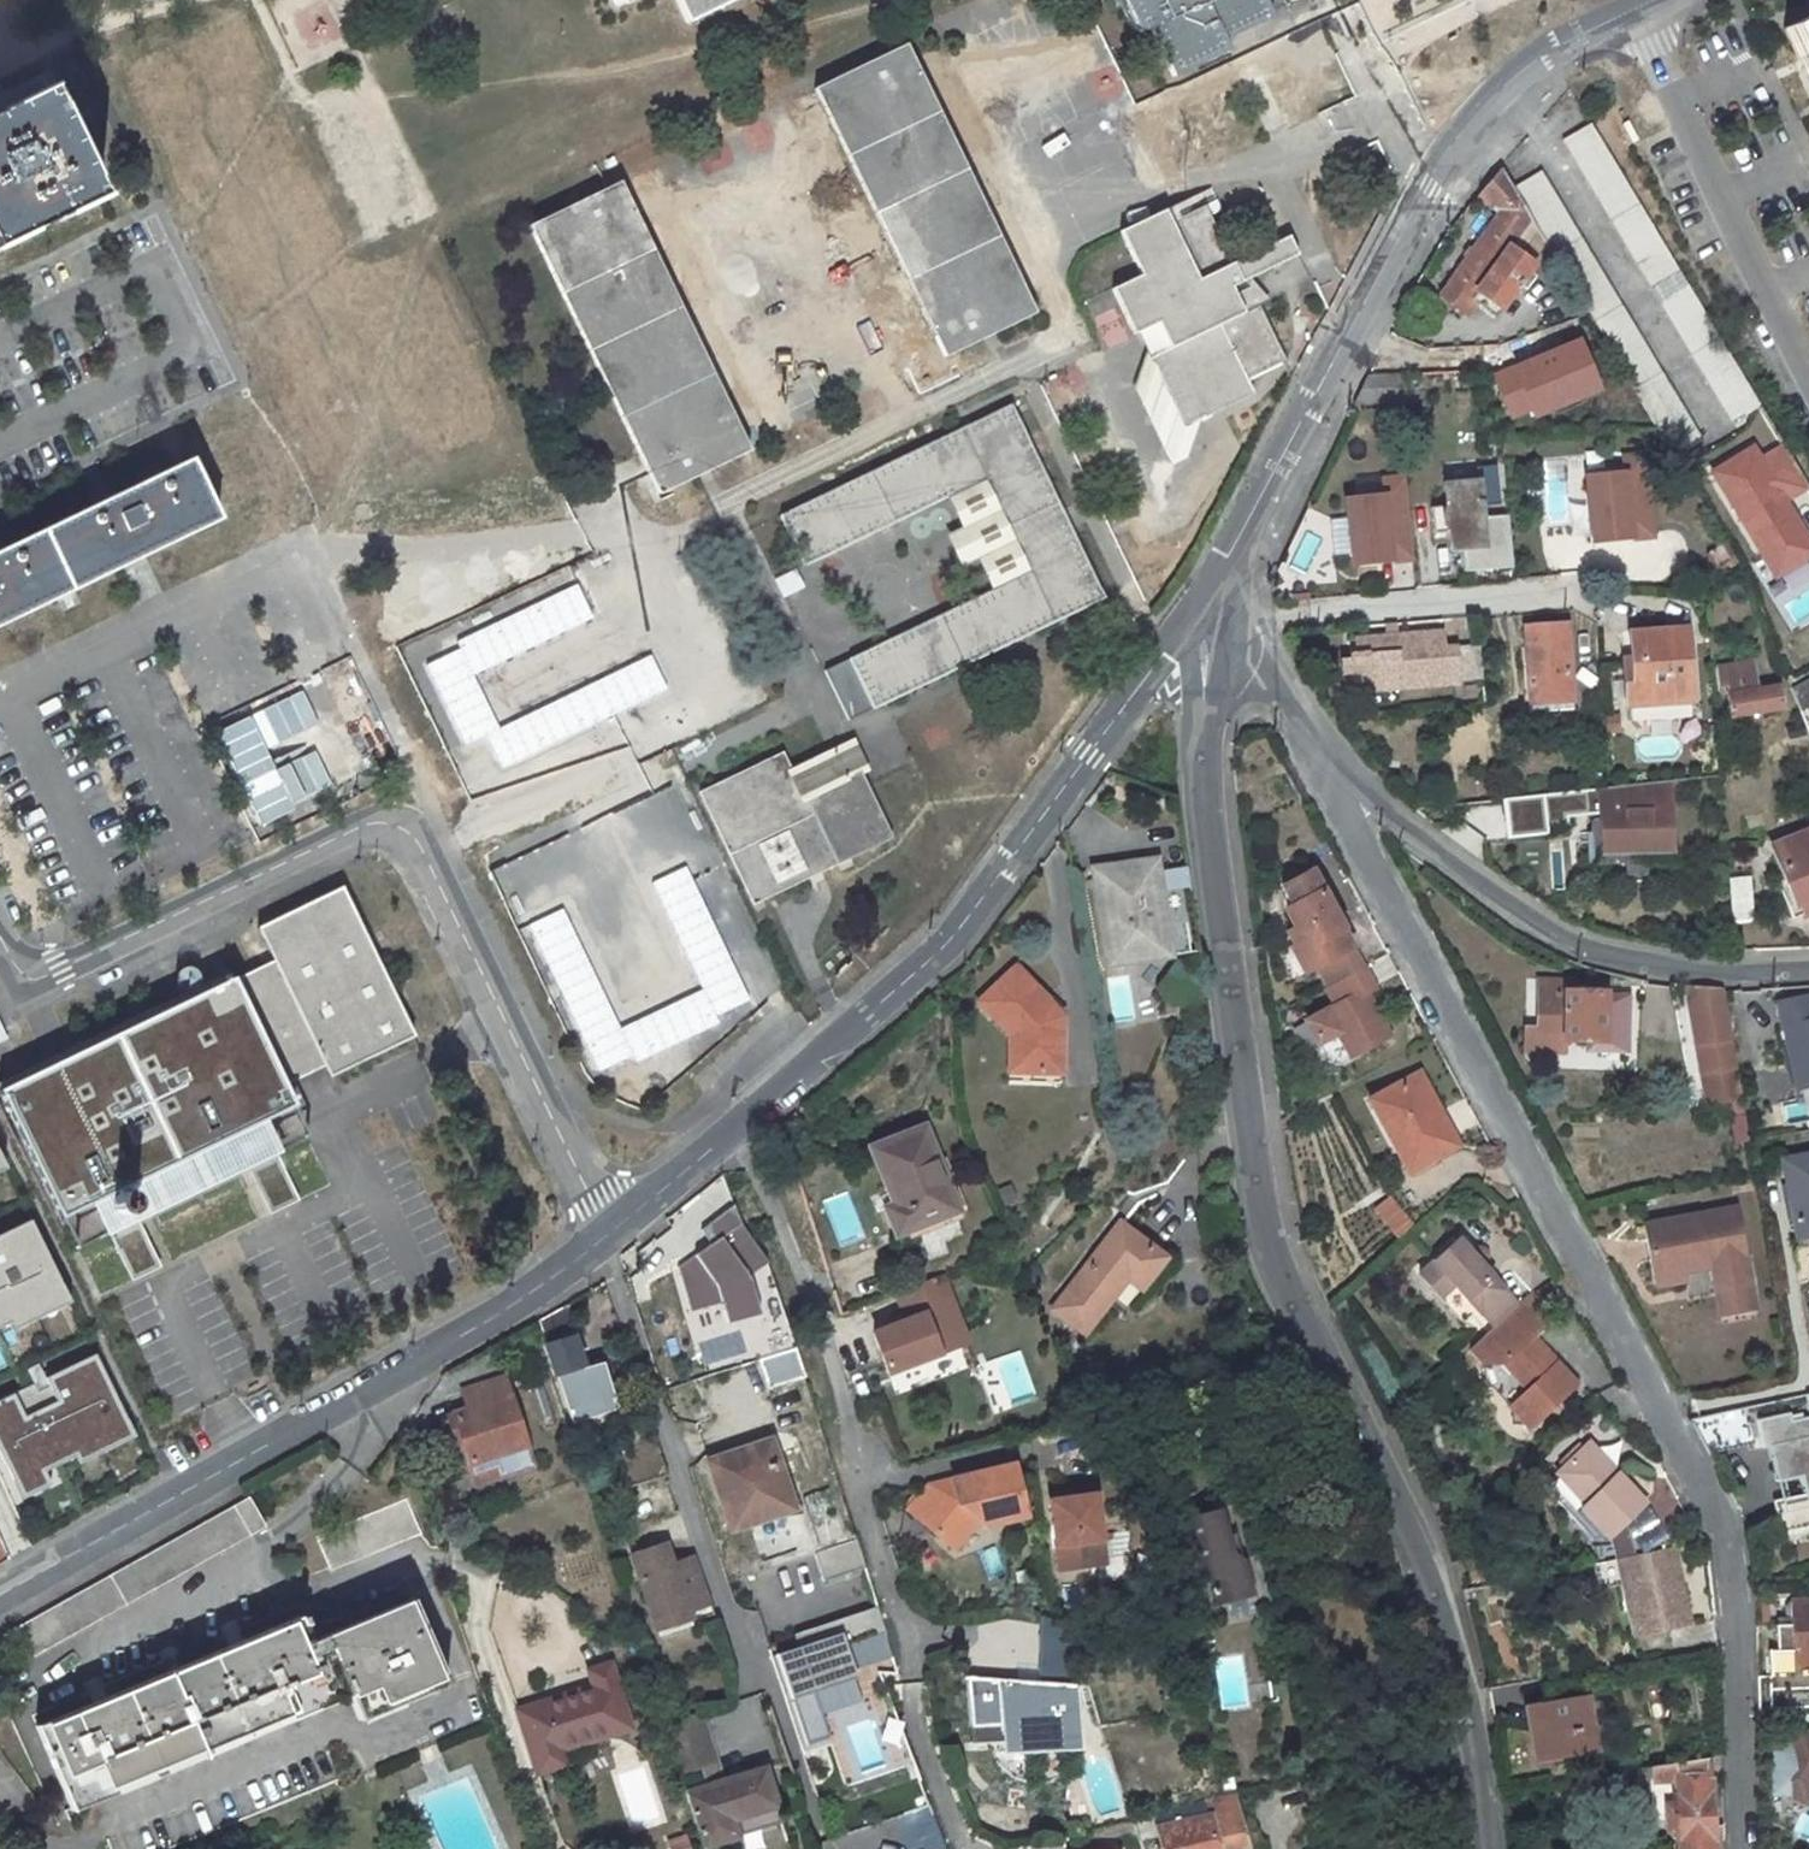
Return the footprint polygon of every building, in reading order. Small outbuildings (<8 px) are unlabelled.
[(14,17),(6,0),(0,0),(0,23),(14,17)] [(686,21),(730,0),(676,0),(686,21)] [(1227,49),(1223,38),(1260,19),(1250,0),(1125,0),(1137,26),(1149,21),(1175,74),(1227,49)] [(1808,80),(1808,22),(1786,33),(1808,80)] [(908,44),(817,87),(946,355),(1036,312),(908,44)] [(0,113),(0,248),(101,202),(49,90),(0,113)] [(1563,141),(1731,425),(1760,408),(1591,124),(1563,141)] [(1500,205),(1448,282),(1440,293),(1463,309),(1477,290),(1500,306),(1534,260),(1510,243),(1531,214),(1514,185),(1502,165),(1480,191),(1500,205)] [(1675,455),(1702,439),(1541,169),(1514,185),(1531,214),(1675,455)] [(623,182),(535,225),(663,492),(752,449),(623,182)] [(1166,207),(1120,229),(1141,272),(1111,286),(1134,335),(1158,323),(1170,348),(1148,358),(1182,429),(1253,395),(1246,381),(1287,362),(1259,305),(1243,313),(1230,286),(1295,255),(1287,235),(1232,261),(1204,202),(1171,217),(1166,207)] [(1369,375),(1355,402),(1406,400),(1404,373),(1369,375)] [(879,706),(1109,595),(1015,404),(786,514),(810,566),(993,478),(1037,568),(854,656),(831,667),(856,718),(879,706)] [(198,454),(0,549),(0,621),(225,513),(198,454)] [(1585,541),(1652,538),(1649,467),(1581,471),(1585,541)] [(1477,471),(1480,514),(1496,513),(1493,470),(1477,471)] [(1451,548),(1482,545),(1476,480),(1444,483),(1446,505),(1431,506),(1433,531),(1449,529),(1451,548)] [(1341,490),(1344,565),(1409,561),(1406,487),(1341,490)] [(1524,627),(1531,700),(1571,697),(1565,624),(1524,627)] [(1622,669),(1627,717),(1693,711),(1686,631),(1629,636),(1632,668),(1622,669)] [(1347,656),(1350,689),(1455,679),(1454,653),(1439,654),(1438,633),(1352,640),(1353,655),(1347,656)] [(1752,688),(1748,662),(1715,666),(1719,691),(1723,691),(1723,684),(1727,684),(1732,714),(1781,706),(1778,685),(1752,688)] [(1484,713),(1473,714),(1474,726),(1484,725),(1484,713)] [(707,789),(760,898),(842,857),(896,830),(850,737),(797,763),(789,749),(707,789)] [(1645,862),(1673,861),(1672,789),(1609,791),(1609,787),(1533,795),(1535,811),(1600,804),(1600,826),(1593,827),(1593,863),(1626,863),(1626,873),(1645,873),(1645,862)] [(1808,910),(1808,829),(1775,843),(1797,902),(1792,904),(1796,915),(1808,910)] [(1144,877),(1157,875),(1156,864),(1142,866),(1144,877)] [(1142,866),(1096,874),(1108,957),(1169,947),(1157,875),(1144,877),(1142,866)] [(1361,970),(1342,933),(1344,932),(1314,876),(1287,890),(1287,911),(1297,930),(1290,933),(1298,949),(1309,972),(1318,968),(1328,988),(1361,970)] [(1169,947),(1108,957),(1109,967),(1198,954),(1188,878),(1159,882),(1169,947)] [(1734,924),(1757,922),(1754,881),(1730,883),(1734,924)] [(274,961),(233,981),(281,1080),(309,1066),(303,1054),(315,1048),(326,1070),(411,1029),(393,991),(373,950),(342,887),(258,928),(274,961)] [(1293,964),(1300,977),(1309,972),(1298,949),(1292,952),(1293,964)] [(1386,1036),(1365,993),(1373,989),(1363,969),(1361,970),(1328,988),(1337,1008),(1307,1024),(1323,1058),(1339,1062),(1386,1036)] [(233,979),(3,1090),(62,1212),(293,1104),(281,1080),(233,981),(233,979)] [(1743,1098),(1733,1038),(1724,990),(1723,987),(1688,984),(1698,1045),(1709,1104),(1731,1100),(1743,1098)] [(1606,992),(1558,990),(1542,990),(1541,1024),(1566,1024),(1566,1037),(1604,1037),(1605,1017),(1606,992)] [(997,1058),(1007,1072),(1004,1096),(1003,1108),(1045,1114),(1056,1049),(1016,992),(971,1022),(997,1058)] [(1633,993),(1606,992),(1604,1037),(1604,1053),(1632,1053),(1633,993)] [(1786,999),(1790,1024),(1793,1038),(1786,1040),(1783,1040),(1793,1084),(1794,1084),(1808,1082),(1808,994),(1786,999)] [(1566,1024),(1541,1024),(1541,1036),(1566,1037),(1566,1024)] [(1370,1099),(1402,1161),(1430,1147),(1434,1154),(1456,1143),(1420,1075),(1370,1099)] [(1743,1098),(1731,1100),(1734,1117),(1747,1115),(1743,1098)] [(62,1212),(78,1247),(110,1232),(140,1217),(247,1166),(276,1152),(309,1137),(293,1104),(62,1212)] [(1747,1115),(1734,1117),(1738,1142),(1751,1140),(1747,1115)] [(954,1202),(926,1126),(873,1145),(889,1192),(881,1194),(895,1233),(932,1221),(929,1211),(954,1202)] [(1430,1147),(1402,1161),(1406,1168),(1434,1154),(1430,1147)] [(276,1152),(247,1166),(263,1199),(292,1185),(276,1152)] [(1800,1238),(1808,1236),(1808,1157),(1787,1160),(1800,1238)] [(1392,1237),(1409,1225),(1388,1194),(1370,1205),(1392,1237)] [(1740,1206),(1649,1221),(1659,1280),(1688,1275),(1686,1265),(1748,1255),(1740,1206)] [(709,1246),(673,1266),(695,1356),(703,1370),(740,1361),(744,1359),(778,1351),(791,1344),(783,1314),(777,1302),(713,1317),(768,1287),(761,1257),(732,1207),(703,1223),(709,1246)] [(140,1217),(110,1232),(126,1264),(156,1250),(140,1217)] [(63,1305),(30,1221),(0,1233),(0,1330),(63,1305)] [(1122,1227),(1057,1311),(1085,1334),(1130,1279),(1143,1290),(1165,1262),(1122,1227)] [(1451,1280),(1478,1308),(1496,1328),(1518,1307),(1460,1240),(1423,1274),(1439,1292),(1451,1280)] [(898,1316),(866,1328),(887,1387),(971,1358),(942,1275),(890,1293),(898,1316)] [(1725,1281),(1730,1311),(1757,1307),(1752,1277),(1725,1281)] [(1439,1292),(1465,1320),(1478,1308),(1451,1280),(1439,1292)] [(1502,1358),(1526,1385),(1519,1391),(1508,1401),(1525,1420),(1573,1378),(1531,1330),(1545,1316),(1533,1294),(1518,1307),(1496,1328),(1473,1347),(1481,1357),(1501,1357),(1502,1358)] [(578,1356),(584,1353),(571,1313),(542,1332),(567,1414),(594,1405),(596,1412),(606,1409),(604,1403),(612,1400),(601,1364),(583,1369),(578,1356)] [(771,1355),(777,1377),(800,1371),(795,1349),(771,1355)] [(989,1412),(1035,1400),(1022,1350),(976,1362),(989,1412)] [(128,1435),(92,1353),(35,1377),(37,1383),(15,1392),(15,1391),(0,1397),(0,1462),(14,1496),(45,1483),(41,1472),(128,1435)] [(1526,1385),(1502,1358),(1501,1357),(1481,1357),(1490,1367),(1500,1368),(1519,1391),(1526,1385)] [(1708,1451),(1754,1441),(1744,1406),(1691,1418),(1708,1451)] [(1786,1496),(1791,1520),(1808,1516),(1808,1416),(1790,1419),(1789,1411),(1759,1417),(1764,1445),(1794,1439),(1805,1492),(1786,1496)] [(530,1468),(520,1432),(482,1444),(487,1459),(494,1457),(499,1478),(530,1468)] [(792,1499),(774,1442),(711,1463),(732,1530),(773,1517),(770,1507),(792,1499)] [(1611,1539),(1647,1504),(1589,1443),(1556,1474),(1543,1486),(1593,1538),(1611,1539)] [(614,1494),(669,1476),(660,1445),(604,1463),(614,1494)] [(963,1471),(914,1483),(897,1510),(943,1540),(961,1512),(972,1510),(974,1522),(1012,1514),(1001,1464),(963,1471)] [(1663,1526),(1683,1513),(1667,1488),(1647,1500),(1663,1526)] [(1054,1505),(1074,1503),(1073,1493),(1053,1495),(1054,1505)] [(770,1507),(773,1517),(795,1509),(792,1499),(770,1507)] [(264,1529),(247,1500),(0,1639),(0,1642),(15,1669),(264,1529)] [(1054,1505),(1062,1572),(1091,1569),(1089,1544),(1102,1543),(1097,1500),(1074,1503),(1054,1505)] [(404,1501),(316,1537),(328,1570),(417,1534),(404,1501)] [(807,1509),(751,1525),(762,1564),(818,1549),(807,1509)] [(1188,1523),(1201,1578),(1215,1575),(1222,1604),(1253,1597),(1245,1564),(1236,1556),(1225,1514),(1188,1523)] [(817,1552),(825,1577),(864,1564),(855,1538),(817,1552)] [(1105,1568),(1102,1543),(1089,1544),(1091,1569),(1105,1568)] [(653,1621),(685,1612),(709,1604),(696,1560),(673,1567),(666,1545),(632,1557),(653,1621)] [(1629,1631),(1684,1622),(1678,1585),(1670,1585),(1668,1573),(1676,1572),(1672,1545),(1617,1557),(1629,1631)] [(298,1619),(36,1729),(71,1812),(347,1696),(358,1722),(446,1686),(410,1602),(308,1643),(298,1619)] [(1785,1662),(1808,1661),(1808,1602),(1795,1602),(1796,1626),(1785,1626),(1785,1662)] [(685,1612),(653,1621),(656,1630),(688,1621),(685,1612)] [(769,1658),(806,1744),(828,1734),(810,1692),(855,1673),(837,1629),(769,1658)] [(591,1687),(520,1708),(538,1770),(559,1762),(555,1749),(627,1727),(607,1664),(588,1670),(591,1687)] [(1061,1684),(998,1679),(999,1696),(1008,1697),(1011,1738),(1027,1739),(1028,1747),(1047,1745),(1047,1737),(1061,1736),(1060,1711),(1062,1711),(1061,1684)] [(1074,1710),(1073,1685),(1061,1684),(1062,1711),(1074,1710)] [(1599,1692),(1547,1701),(1555,1753),(1607,1744),(1599,1692)] [(663,1728),(685,1795),(723,1783),(703,1716),(663,1728)] [(967,1726),(967,1744),(994,1744),(994,1726),(967,1726)] [(1797,1732),(1790,1745),(1767,1745),(1767,1798),(1785,1798),(1803,1806),(1808,1793),(1808,1738),(1797,1732)] [(878,1755),(874,1768),(903,1848),(945,1848),(908,1747),(878,1755)] [(1675,1777),(1675,1794),(1669,1794),(1671,1838),(1677,1838),(1677,1848),(1713,1848),(1713,1837),(1721,1837),(1721,1824),(1712,1824),(1708,1758),(1661,1765),(1663,1777),(1675,1777)] [(731,1824),(775,1810),(763,1772),(723,1783),(685,1795),(702,1848),(736,1838),(731,1824)] [(1217,1848),(1244,1841),(1231,1790),(1153,1810),(1158,1828),(1156,1828),(1161,1848),(1217,1848)] [(1785,1798),(1767,1798),(1767,1826),(1790,1837),(1799,1814),(1803,1806),(1785,1798)] [(1156,1828),(1158,1828),(1153,1810),(1135,1814),(1138,1832),(1156,1828)]
